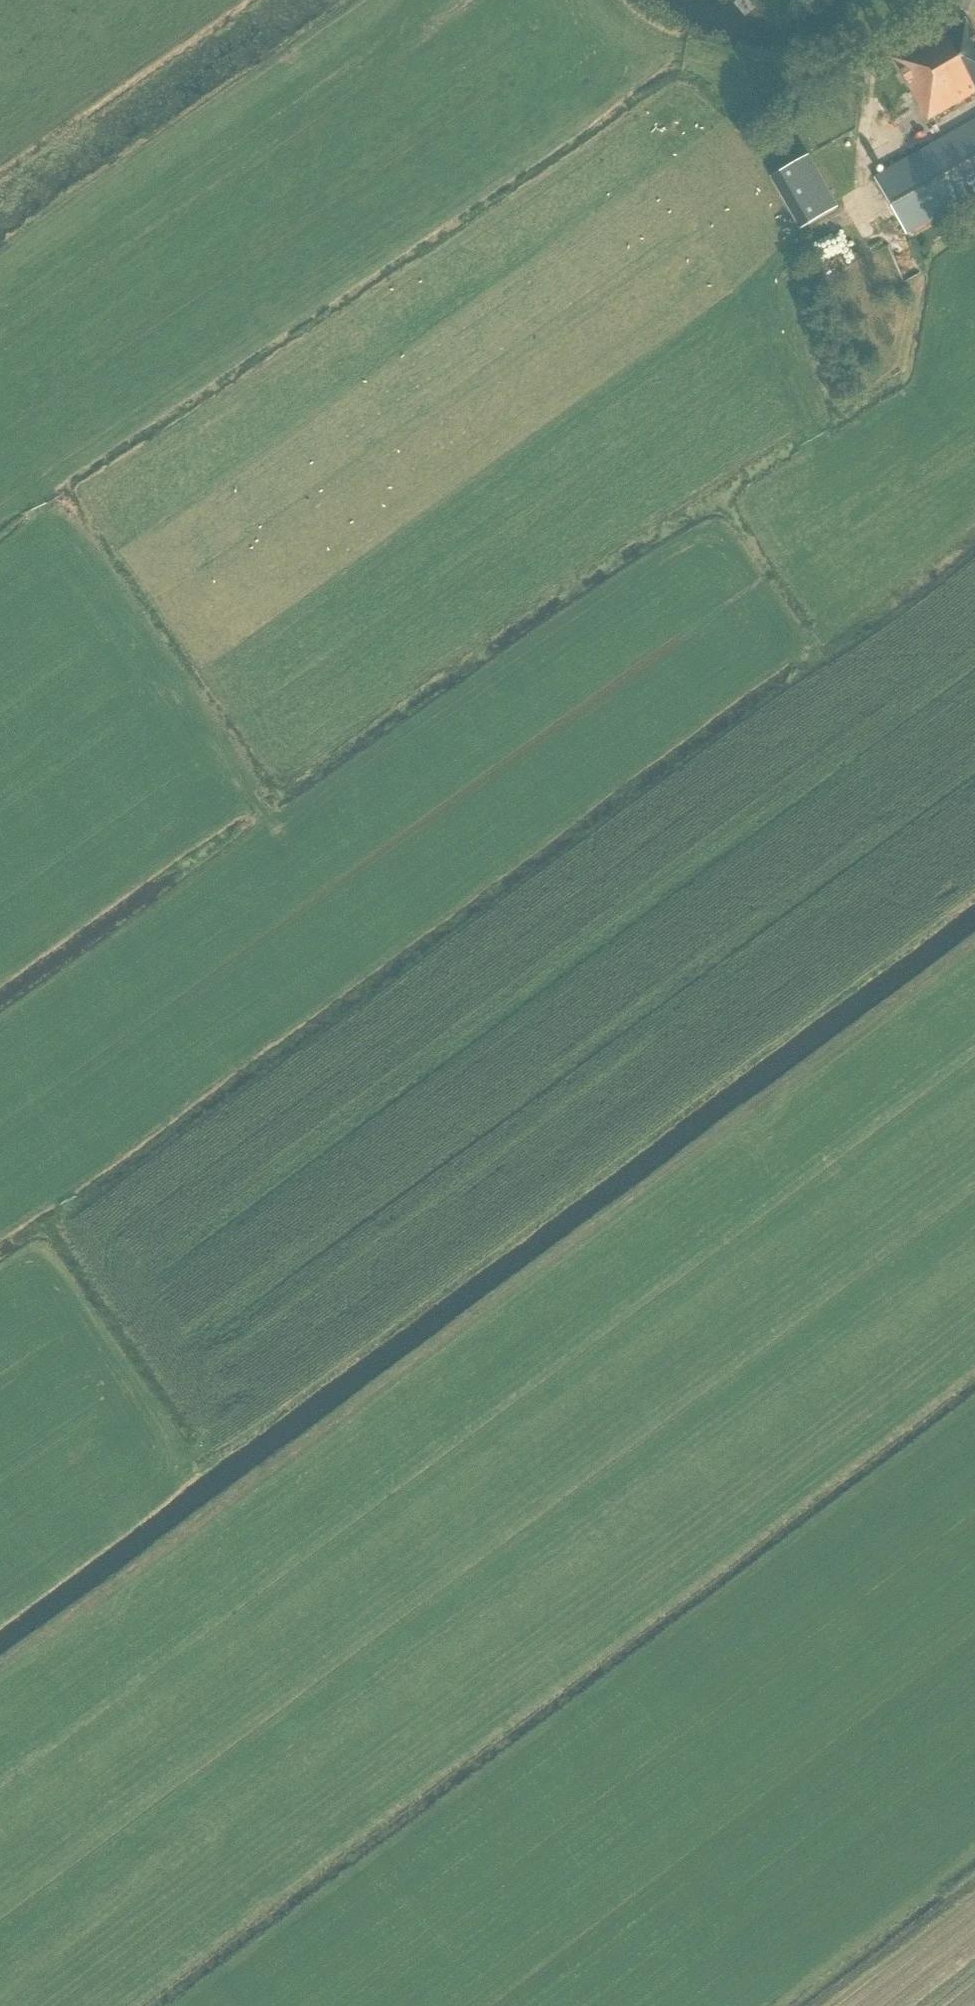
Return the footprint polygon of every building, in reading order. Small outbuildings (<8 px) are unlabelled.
[(747,13),(759,3),(756,0),(738,0),(737,1),(747,13)] [(963,17),(892,58),(901,73),(928,121),(974,94),(974,33),(972,28),(971,29),(963,17)] [(875,178),(906,233),(974,194),(974,120),(875,178)] [(800,229),(815,221),(835,209),(806,157),(771,176),(800,229)]
